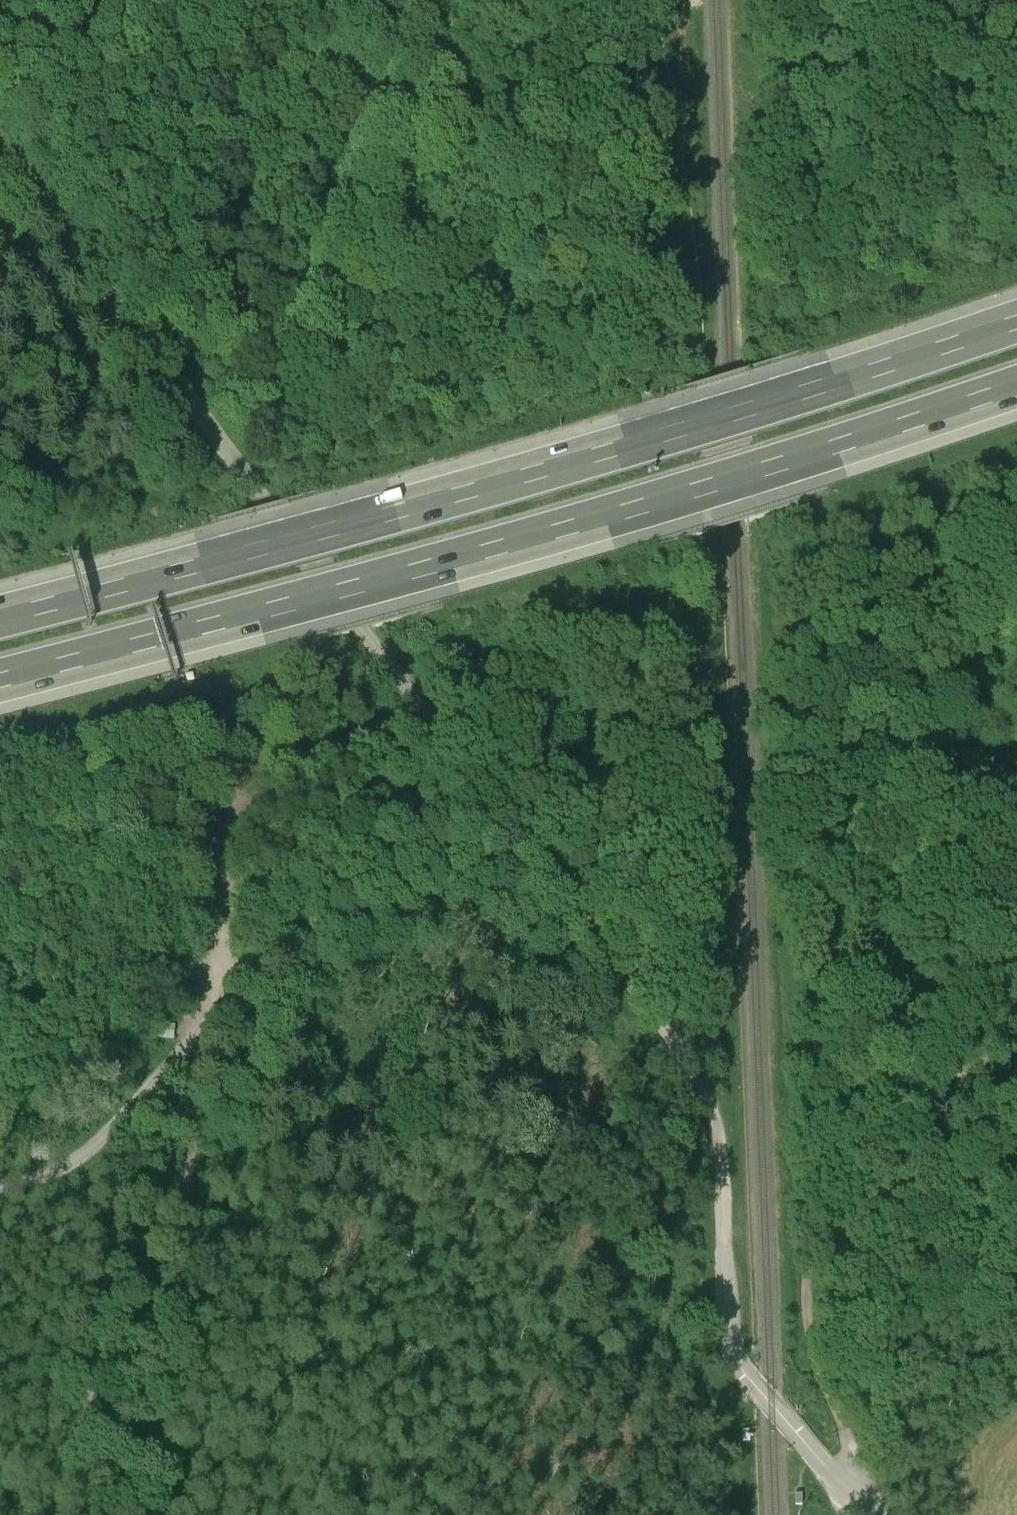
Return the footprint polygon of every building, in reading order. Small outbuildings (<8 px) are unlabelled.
[(194,679),(186,680),(188,689),(196,687),(194,679)]
